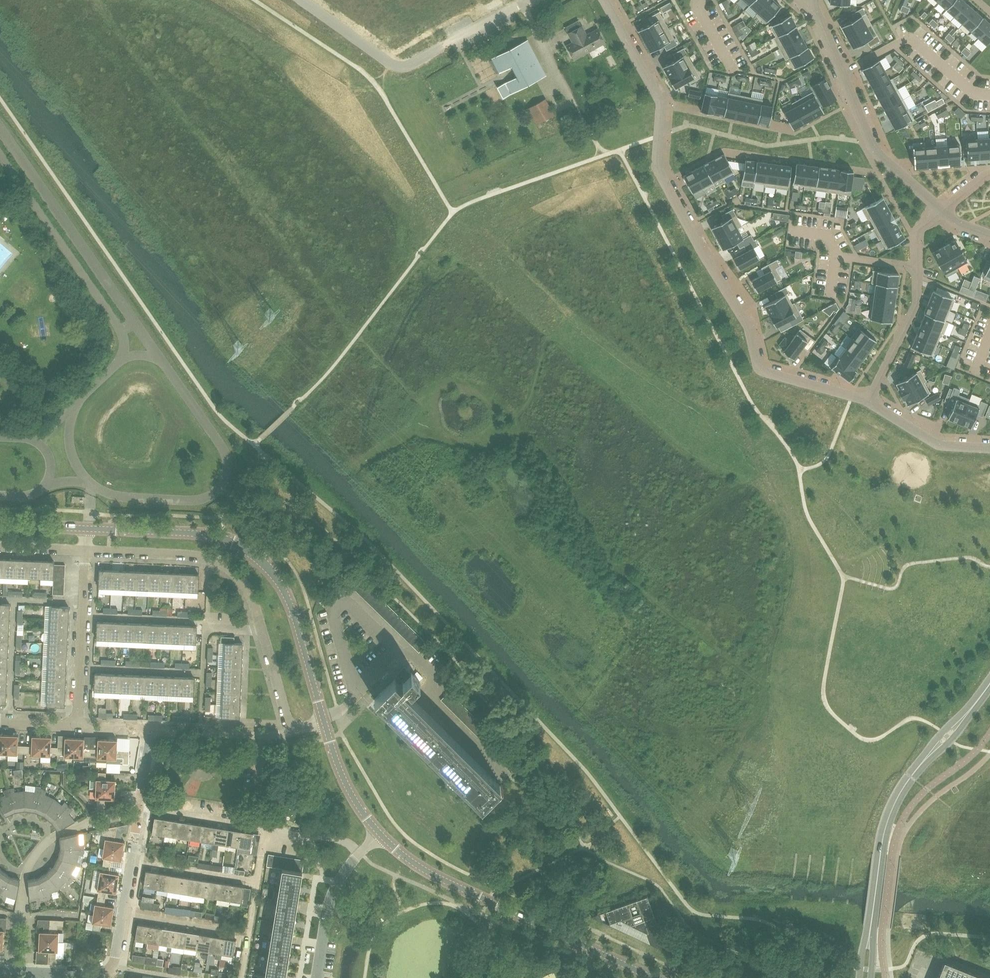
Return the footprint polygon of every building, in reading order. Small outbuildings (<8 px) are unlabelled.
[(366,0),(343,0),(341,1),(350,14),(367,1),(366,0)] [(721,2),(725,8),(730,5),(727,0),(726,0),(721,2)] [(749,5),(757,13),(758,13),(769,0),(753,0),(749,5)] [(756,14),(766,23),(781,6),(774,0),(769,0),(758,13),(757,13),(756,14)] [(938,2),(946,9),(954,0),(939,0),(938,2)] [(946,9),(954,16),(966,3),(963,0),(954,0),(946,9)] [(966,3),(954,16),(963,23),(974,10),(966,3)] [(730,5),(725,8),(728,14),(733,12),(730,5)] [(855,19),(841,26),(847,37),(871,24),(862,8),(852,13),(855,19)] [(974,10),(963,23),(971,30),(983,17),(982,16),(982,17),(974,10)] [(651,23),(638,30),(644,41),(668,28),(659,11),(648,17),(651,23)] [(790,15),(769,26),(775,37),(796,26),(796,25),(795,25),(790,16),(791,15),(790,15)] [(971,30),(978,37),(989,24),(983,17),(971,30)] [(871,24),(847,37),(853,48),(866,41),(870,46),(880,40),(871,24)] [(978,37),(987,45),(989,42),(989,24),(978,37)] [(572,42),(566,45),(574,59),(589,51),(605,42),(598,28),(587,34),(582,25),(577,28),(568,33),(572,42)] [(775,37),(773,37),(779,48),(801,36),(796,26),(775,37)] [(668,28),(644,41),(650,52),(663,45),(666,50),(677,44),(668,28)] [(801,36),(779,48),(785,59),(790,57),(789,57),(808,47),(808,46),(807,47),(801,36)] [(528,39),(492,58),(500,73),(512,67),(517,76),(497,87),(503,98),(546,75),(528,39)] [(808,47),(789,57),(790,57),(795,67),(794,67),(795,68),(814,57),(813,57),(807,47),(808,47)] [(676,59),(663,66),(668,77),(669,77),(692,63),(683,48),(673,54),(676,59)] [(880,59),(862,68),(868,80),(886,70),(880,59)] [(669,77),(668,77),(675,88),(688,81),(690,83),(700,77),(692,63),(669,77)] [(886,70),(868,80),(873,89),(891,79),(886,70)] [(824,79),(812,86),(823,106),(835,99),(836,99),(829,87),(825,79),(824,79)] [(891,79),(873,89),(879,99),(896,89),(891,79)] [(689,89),(688,96),(700,98),(701,92),(689,89)] [(896,89),(879,99),(885,110),(902,100),(896,89)] [(705,92),(701,111),(713,113),(717,95),(705,92)] [(728,97),(724,116),(735,118),(740,94),(728,92),(727,97),(728,97)] [(740,94),(735,118),(746,120),(751,96),(740,94)] [(717,95),(713,113),(724,116),(728,97),(727,97),(717,95)] [(815,95),(804,101),(814,118),(824,112),(815,95)] [(751,96),(746,120),(757,123),(761,103),(762,103),(763,99),(751,96)] [(935,99),(924,104),(928,112),(945,102),(942,97),(936,101),(935,99)] [(537,103),(527,108),(537,125),(555,114),(546,98),(537,103)] [(902,100),(885,110),(890,119),(907,109),(902,100)] [(804,101),(794,107),(804,123),(814,118),(804,101)] [(761,103),(757,123),(769,125),(773,106),(762,103),(761,103)] [(794,107),(784,112),(789,122),(790,123),(793,129),(804,123),(794,107)] [(907,109),(890,119),(895,129),(913,120),(907,109)] [(978,138),(979,158),(989,158),(989,150),(989,137),(978,138)] [(978,138),(966,139),(968,159),(979,158),(978,138)] [(959,144),(948,145),(949,165),(961,164),(959,144)] [(948,145),(936,146),(937,166),(949,165),(948,145)] [(936,146),(925,147),(927,167),(937,166),(936,146)] [(925,147),(913,147),(913,149),(914,158),(914,168),(927,167),(925,147)] [(724,153),(714,159),(723,176),(733,170),(728,160),(727,159),(724,153)] [(714,159),(704,164),(713,181),(723,176),(714,159)] [(745,162),(742,180),(754,182),(757,161),(745,159),(745,162)] [(757,161),(754,182),(765,184),(768,162),(757,161)] [(765,184),(765,186),(776,188),(779,164),(768,162),(765,184)] [(796,164),(793,184),(805,186),(808,165),(796,163),(796,164)] [(704,164),(693,170),(702,187),(713,181),(704,164)] [(779,164),(776,188),(788,189),(791,166),(779,164)] [(805,186),(804,189),(815,190),(819,166),(808,165),(805,186)] [(819,166),(815,190),(827,192),(830,168),(819,166)] [(830,168),(827,192),(838,193),(841,169),(830,168)] [(841,169),(838,193),(850,195),(853,175),(853,174),(853,171),(841,169)] [(693,170),(683,175),(692,192),(702,187),(693,170)] [(865,206),(861,209),(862,209),(862,210),(867,219),(869,218),(888,207),(883,198),(883,197),(876,201),(865,206)] [(888,207),(869,218),(874,227),(875,228),(894,217),(888,207)] [(725,220),(711,227),(717,238),(737,228),(742,226),(733,209),(722,215),(725,220)] [(782,213),(781,221),(788,222),(789,214),(782,213)] [(874,227),(872,229),(878,239),(880,238),(899,228),(894,217),(875,228),(874,227)] [(737,228),(717,238),(723,249),(736,242),(739,248),(744,245),(754,240),(753,239),(751,234),(743,238),(737,228)] [(781,228),(774,231),(778,237),(784,234),(781,228)] [(899,228),(880,238),(885,248),(886,248),(888,247),(905,238),(905,237),(904,237),(899,228)] [(747,251),(733,258),(739,269),(759,258),(754,247),(758,245),(755,239),(754,240),(744,245),(747,251)] [(955,240),(944,246),(955,266),(956,268),(960,266),(966,263),(967,262),(966,260),(955,240)] [(944,246),(933,252),(944,272),(947,276),(955,272),(958,270),(956,268),(955,266),(944,246)] [(764,273),(751,280),(757,292),(781,279),(776,268),(780,266),(777,259),(761,268),(764,273)] [(873,272),(871,283),(876,283),(896,286),(897,286),(896,286),(898,274),(898,275),(899,274),(887,272),(881,271),(872,270),(872,271),(873,271),(873,272)] [(971,282),(969,289),(975,291),(976,289),(980,278),(974,276),(971,282)] [(875,295),(874,295),(895,298),(896,286),(897,286),(896,286),(876,283),(875,295)] [(778,298),(764,305),(770,316),(792,304),(787,293),(789,292),(786,286),(775,292),(778,298)] [(962,286),(960,291),(972,296),(973,297),(975,291),(969,289),(962,286)] [(975,291),(973,297),(979,299),(985,302),(988,294),(976,289),(975,291)] [(933,290),(928,301),(950,310),(954,298),(933,290)] [(872,294),(870,307),(893,310),(895,298),(874,295),(875,295),(872,294)] [(928,301),(924,312),(925,313),(945,321),(950,310),(928,301)] [(770,316),(776,327),(789,320),(792,325),(803,319),(794,302),(793,303),(792,304),(770,316)] [(868,318),(868,319),(870,319),(892,322),(892,321),(891,321),(893,310),(870,307),(869,318),(868,318)] [(925,313),(921,324),(942,333),(944,333),(948,322),(945,321),(925,313)] [(921,324),(916,335),(938,344),(942,333),(921,324)] [(858,327),(850,337),(852,339),(853,338),(869,350),(876,341),(858,327)] [(785,337),(779,345),(785,349),(783,351),(794,359),(803,347),(808,350),(815,340),(800,329),(793,338),(791,341),(785,337)] [(916,335),(911,347),(933,356),(938,344),(916,335)] [(852,339),(846,348),(862,360),(869,350),(853,338),(852,339)] [(821,344),(816,351),(822,354),(826,348),(824,347),(821,344)] [(839,357),(838,357),(855,370),(855,369),(862,360),(846,348),(839,357)] [(909,352),(904,365),(910,368),(915,355),(909,352)] [(837,356),(829,366),(849,381),(857,371),(855,369),(855,370),(838,357),(839,357),(837,356)] [(920,369),(896,383),(899,389),(898,389),(901,394),(924,381),(926,380),(920,369)] [(924,381),(901,394),(904,399),(905,398),(908,405),(930,392),(924,381)] [(948,402),(947,402),(953,405),(948,418),(959,423),(968,401),(969,401),(970,399),(958,394),(960,390),(954,387),(953,389),(952,391),(948,400),(948,402)] [(949,388),(945,400),(948,402),(948,400),(952,391),(953,389),(949,388)] [(938,393),(925,399),(928,405),(941,398),(938,393)] [(968,401),(959,423),(971,428),(976,414),(982,416),(987,403),(981,401),(979,405),(969,401),(968,401)] [(5,559),(4,576),(16,577),(17,560),(5,559)] [(17,560),(16,577),(29,577),(29,560),(17,560)] [(29,560),(29,577),(41,578),(42,561),(29,560)] [(42,561),(41,578),(53,578),(53,576),(54,570),(54,564),(54,561),(42,561)] [(99,587),(112,588),(112,570),(100,570),(99,587)] [(112,588),(124,588),(125,571),(112,570),(112,588)] [(124,588),(136,589),(137,571),(125,571),(124,588)] [(136,589),(149,589),(149,572),(137,571),(136,589)] [(149,589),(161,590),(162,572),(149,572),(149,589)] [(161,590),(173,590),(174,573),(162,572),(161,590)] [(173,590),(185,591),(186,574),(174,573),(173,590)] [(198,591),(199,574),(186,574),(185,591),(198,591)] [(349,584),(350,585),(353,588),(362,579),(358,575),(349,584)] [(365,583),(362,579),(353,588),(357,592),(365,583)] [(369,587),(365,583),(357,592),(361,595),(369,587)] [(373,590),(369,587),(361,595),(365,599),(373,590)] [(377,594),(373,590),(365,599),(369,603),(377,594)] [(381,598),(377,594),(369,603),(373,607),(381,598)] [(385,602),(381,598),(373,607),(377,610),(385,602)] [(389,606),(385,602),(377,610),(381,614),(389,606)] [(9,617),(10,604),(0,604),(0,617),(9,617)] [(69,607),(52,606),(51,619),(68,620),(69,607)] [(392,609),(389,606),(381,614),(385,618),(392,609)] [(396,613),(392,609),(385,618),(388,622),(396,613)] [(388,622),(392,625),(400,617),(396,613),(388,622)] [(9,629),(9,617),(0,617),(0,629),(9,629)] [(404,621),(400,617),(392,625),(396,629),(404,621)] [(51,619),(51,631),(68,632),(68,620),(51,619)] [(396,629),(400,633),(408,624),(404,621),(396,629)] [(97,622),(97,639),(109,639),(110,622),(97,622)] [(109,639),(122,640),(123,623),(110,622),(109,639)] [(122,640),(134,640),(135,623),(123,623),(122,640)] [(134,640),(146,641),(147,624),(135,623),(134,640)] [(146,641),(159,641),(159,624),(147,624),(146,641)] [(159,641),(171,642),(172,625),(159,624),(159,641)] [(412,628),(408,624),(400,633),(404,637),(412,628)] [(171,642),(183,642),(184,625),(172,625),(171,642)] [(196,643),(197,626),(184,625),(183,642),(196,643)] [(416,632),(412,628),(404,637),(408,640),(416,632)] [(8,641),(9,629),(0,629),(0,641),(8,641)] [(51,631),(50,643),(67,644),(68,632),(51,631)] [(420,636),(416,632),(408,640),(412,645),(420,636)] [(427,643),(420,636),(412,645),(419,651),(427,643)] [(8,654),(8,641),(0,641),(0,653),(8,654)] [(243,643),(234,643),(225,642),(225,643),(225,655),(242,656),(243,643)] [(50,643),(50,656),(67,656),(67,644),(50,643)] [(225,655),(224,667),(242,668),(242,656),(225,655)] [(50,656),(49,668),(66,669),(67,656),(50,656)] [(224,667),(224,680),(241,680),(242,668),(224,667)] [(49,668),(49,680),(66,681),(66,669),(49,668)] [(395,679),(375,699),(482,805),(502,785),(409,693),(420,681),(412,672),(400,684),(395,679)] [(94,690),(107,691),(108,674),(95,673),(94,690)] [(107,691),(120,691),(120,674),(108,674),(107,691)] [(120,691),(132,692),(133,675),(120,674),(120,691)] [(132,692),(144,692),(145,675),(133,675),(132,692)] [(144,692),(156,693),(157,676),(145,675),(144,692)] [(156,693),(169,693),(169,677),(157,676),(156,693)] [(169,693),(181,694),(182,677),(169,677),(169,693)] [(194,695),(194,678),(182,677),(181,694),(194,695)] [(49,680),(48,692),(65,693),(66,681),(49,680)] [(224,680),(223,692),(240,693),(241,680),(224,680)] [(448,689),(449,691),(452,694),(456,690),(451,685),(448,689)] [(441,699),(442,701),(445,703),(454,695),(452,694),(449,691),(441,699)] [(47,705),(50,705),(64,706),(65,693),(48,692),(47,705)] [(223,692),(223,704),(240,705),(240,693),(223,692)] [(445,703),(449,707),(457,699),(454,695),(445,703)] [(461,703),(457,699),(449,707),(453,711),(461,703)] [(465,706),(461,703),(453,711),(456,715),(465,706)] [(222,717),(239,718),(240,705),(223,704),(222,717)] [(469,710),(465,706),(456,715),(460,719),(469,710)] [(473,714),(469,710),(460,719),(464,722),(473,714)] [(476,718),(473,714),(464,722),(468,726),(476,718)] [(468,726),(472,730),(480,722),(476,718),(468,726)] [(472,730),(476,734),(484,726),(480,722),(472,730)] [(488,729),(484,726),(476,734),(479,738),(488,729)] [(492,733),(488,729),(479,738),(483,741),(492,733)] [(495,737),(492,733),(483,741),(487,745),(495,737)] [(8,753),(9,735),(0,734),(0,753),(8,753)] [(9,735),(8,753),(18,754),(18,752),(25,752),(25,745),(18,745),(19,735),(9,735)] [(25,745),(25,752),(31,753),(31,755),(41,755),(42,736),(32,736),(32,746),(25,745)] [(42,736),(41,755),(50,756),(51,754),(57,754),(58,747),(51,746),(51,737),(42,736)] [(58,747),(57,754),(65,755),(64,756),(74,757),(75,738),(65,737),(65,747),(58,747)] [(487,745),(491,749),(499,741),(495,737),(487,745)] [(75,738),(74,757),(83,757),(83,761),(90,761),(90,756),(91,756),(91,748),(84,748),(84,738),(75,738)] [(90,756),(90,761),(107,762),(108,739),(98,739),(98,748),(98,749),(91,748),(91,756),(90,756)] [(108,739),(107,762),(123,763),(129,763),(129,750),(117,749),(117,748),(117,740),(108,739)] [(503,745),(499,741),(491,749),(495,753),(503,745)] [(507,749),(503,745),(495,753),(499,757),(507,749)] [(499,757),(502,760),(511,752),(507,749),(499,757)] [(502,760),(506,764),(514,756),(511,752),(502,760)] [(506,764),(510,768),(518,760),(514,756),(506,764)] [(510,768),(514,772),(522,764),(518,760),(510,768)] [(90,780),(90,788),(96,788),(115,789),(116,780),(106,779),(106,772),(98,772),(98,779),(96,779),(92,778),(90,780)] [(15,811),(19,811),(25,810),(25,791),(15,792),(14,788),(9,789),(15,811)] [(25,810),(32,811),(35,811),(41,788),(36,788),(35,792),(25,791),(25,810)] [(35,811),(38,812),(44,815),(54,799),(45,794),(46,791),(41,788),(35,811)] [(96,788),(96,798),(97,798),(96,811),(106,806),(105,802),(105,799),(115,799),(115,789),(96,788)] [(13,813),(15,811),(9,789),(3,791),(5,795),(0,798),(0,806),(6,815),(13,813)] [(44,815),(52,821),(69,806),(65,802),(62,805),(54,799),(44,815)] [(52,821),(57,829),(74,821),(69,813),(72,810),(69,806),(52,821)] [(152,833),(160,834),(160,838),(164,839),(165,835),(167,819),(155,817),(152,833)] [(165,835),(176,837),(179,821),(167,819),(165,835)] [(176,837),(189,839),(191,823),(179,821),(176,837)] [(189,839),(201,841),(204,825),(191,823),(189,839)] [(201,841),(213,843),(216,827),(204,825),(201,841)] [(118,831),(117,826),(102,829),(103,834),(108,835),(107,838),(105,838),(104,848),(123,851),(125,841),(121,840),(122,832),(118,831)] [(213,843),(214,843),(212,856),(217,857),(218,850),(224,851),(225,845),(228,829),(216,827),(213,843)] [(225,845),(238,847),(240,831),(228,829),(225,845)] [(253,833),(240,831),(238,847),(237,851),(257,854),(259,842),(252,841),(253,833)] [(60,838),(60,844),(61,847),(84,849),(84,844),(79,844),(79,834),(60,838)] [(150,848),(149,853),(149,854),(161,856),(163,846),(157,845),(156,849),(150,848)] [(61,847),(60,851),(58,857),(76,864),(79,854),(83,855),(84,849),(61,847)] [(102,857),(104,857),(103,864),(110,865),(111,858),(121,860),(123,851),(104,848),(102,857)] [(188,860),(198,862),(200,852),(194,852),(194,855),(189,855),(188,860)] [(275,855),(268,854),(267,866),(273,867),(275,855)] [(58,857),(55,863),(54,866),(72,880),(75,875),(72,873),(76,864),(58,857)] [(304,860),(298,859),(296,870),(302,871),(304,860)] [(100,871),(99,880),(118,883),(119,874),(109,872),(110,865),(103,864),(102,871),(100,871)] [(54,866),(52,868),(47,873),(58,888),(65,881),(68,884),(72,880),(54,866)] [(297,907),(298,901),(303,871),(302,871),(296,870),(290,869),(285,868),(282,868),(277,903),(297,907)] [(8,874),(3,871),(0,874),(0,897),(0,898),(10,876),(8,874)] [(144,886),(156,888),(159,873),(146,871),(144,886)] [(47,873),(40,876),(38,878),(46,900),(51,897),(49,893),(58,888),(47,873)] [(156,888),(168,890),(171,875),(159,873),(156,888)] [(168,890),(180,892),(183,876),(171,875),(168,890)] [(20,879),(13,877),(10,876),(0,898),(6,899),(7,895),(17,898),(20,879)] [(180,892),(193,894),(195,878),(183,876),(180,892)] [(38,878),(28,880),(30,899),(40,897),(41,901),(46,900),(38,878)] [(193,894),(205,896),(207,880),(195,878),(193,894)] [(97,890),(99,890),(98,897),(105,898),(106,891),(116,893),(118,883),(99,880),(97,890)] [(205,896),(217,898),(219,882),(207,880),(205,896)] [(217,898),(229,900),(232,884),(219,882),(217,898)] [(245,886),(232,884),(229,900),(242,902),(241,906),(248,907),(251,888),(245,887),(245,886)] [(591,916),(609,924),(620,920),(646,932),(650,943),(668,952),(647,895),(591,916)] [(95,903),(93,913),(112,916),(114,906),(104,905),(105,898),(98,897),(97,904),(95,903)] [(141,901),(140,908),(153,910),(154,903),(141,901)] [(291,942),(292,936),(297,907),(277,903),(271,939),(291,942)] [(93,929),(100,930),(101,924),(111,925),(112,916),(93,913),(92,922),(94,923),(93,929)] [(50,919),(49,932),(40,931),(39,941),(58,942),(59,932),(57,932),(57,925),(63,925),(64,920),(50,919)] [(138,924),(135,939),(148,941),(150,926),(138,924)] [(148,941),(160,943),(162,928),(150,926),(148,941)] [(171,951),(172,945),(175,930),(162,928),(160,943),(167,945),(166,951),(171,951)] [(172,945),(184,947),(187,932),(175,930),(172,945)] [(184,947),(196,949),(199,934),(187,932),(184,947)] [(196,949),(209,951),(211,936),(199,934),(196,949)] [(220,959),(221,953),(223,938),(211,936),(209,951),(216,952),(215,958),(220,959)] [(221,953),(233,955),(236,940),(223,938),(221,953)] [(285,977),(288,962),(291,942),(271,939),(265,974),(285,977)] [(49,951),(48,963),(62,964),(62,958),(56,958),(56,951),(58,951),(58,942),(39,941),(39,951),(49,951)] [(133,954),(132,961),(144,963),(145,956),(133,954)] [(144,963),(157,965),(158,958),(145,956),(144,963)] [(202,972),(203,967),(199,966),(200,962),(195,961),(194,971),(202,972)] [(944,961),(937,977),(987,977),(944,961)] [(542,977),(557,977),(556,976),(555,971),(554,971),(553,969),(540,974),(540,975),(542,974),(542,977)]
